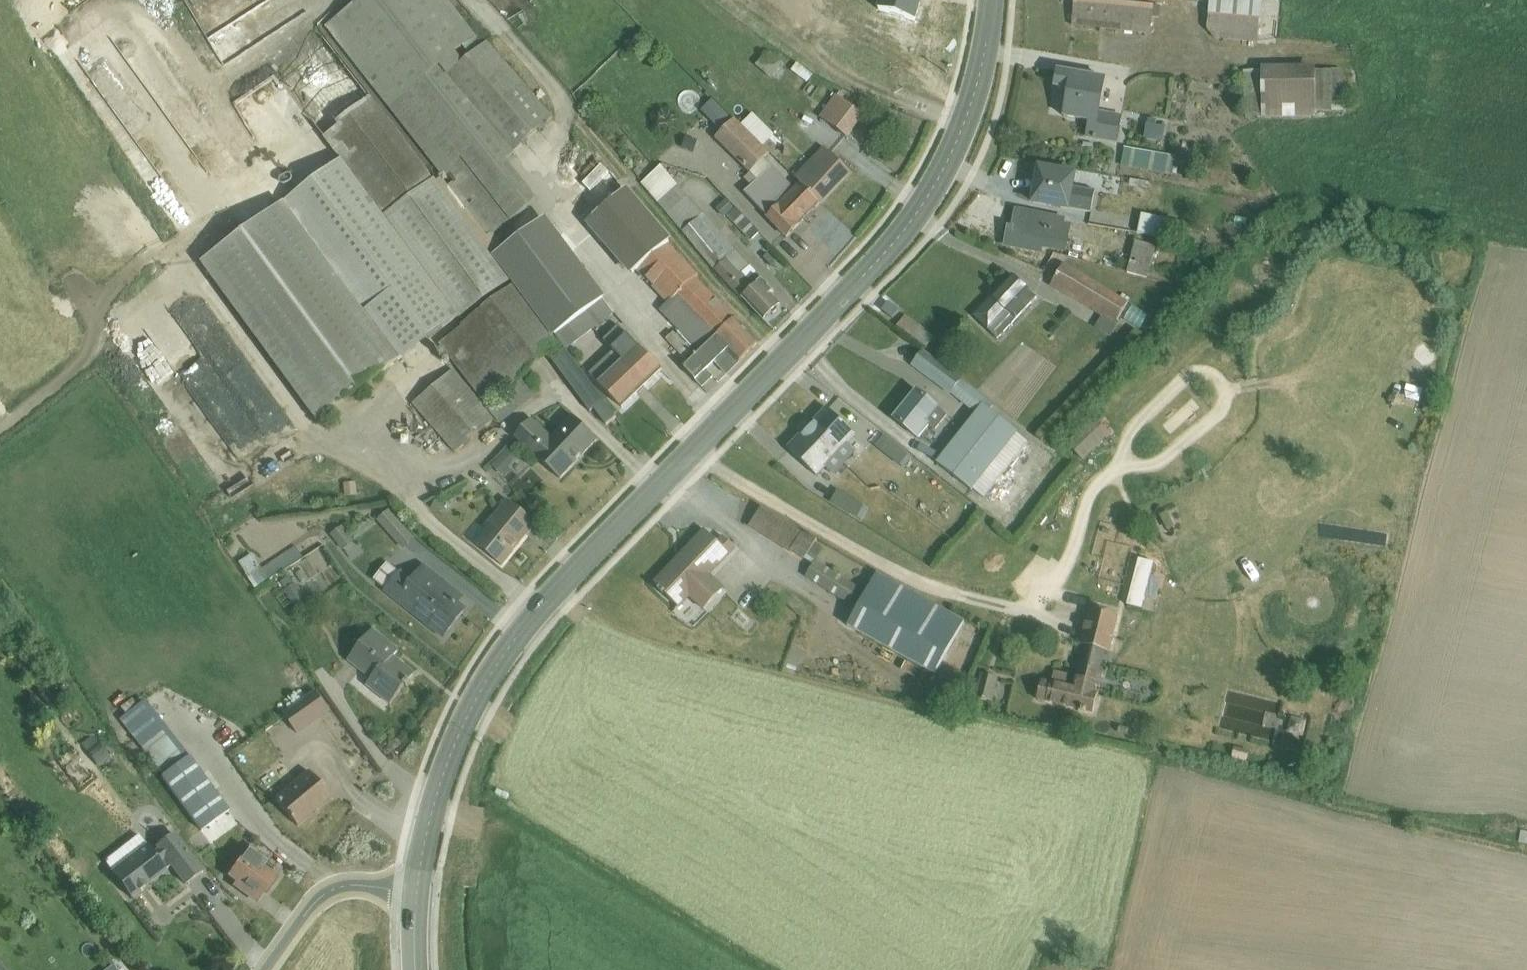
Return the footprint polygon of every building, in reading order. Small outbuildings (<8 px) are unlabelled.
[(326,27),(440,173),(438,175),(441,179),(436,182),(488,249),(493,257),(497,254),(505,248),(499,240),(494,234),(538,200),(507,162),(516,155),(514,153),(554,118),(488,41),(486,43),(479,35),(477,36),(449,0),(361,0),(326,27)] [(1073,27),(1150,34),(1152,18),(1160,19),(1161,7),(1091,0),(1076,0),(1073,27)] [(1208,28),(1215,41),(1258,45),(1263,0),(1210,0),(1208,28)] [(325,38),(276,75),(340,161),(458,318),(460,320),(511,283),(493,257),(488,249),(436,182),(325,38)] [(768,51),(756,65),(771,79),(784,65),(768,51)] [(796,62),(790,70),(798,76),(793,82),(804,90),(808,84),(807,83),(813,74),(796,62)] [(1262,71),(1244,72),(1246,119),(1248,119),(1248,120),(1316,119),(1316,113),(1316,71),(1316,68),(1261,68),(1262,71)] [(1325,72),(1316,71),(1316,113),(1344,113),(1344,111),(1355,110),(1356,106),(1358,106),(1358,97),(1344,99),(1343,71),(1332,71),(1325,71),(1325,72)] [(1059,72),(1056,88),(1069,91),(1065,118),(1089,122),(1086,140),(1118,146),(1123,116),(1101,112),(1106,81),(1059,72)] [(112,105),(178,188),(206,166),(140,82),(112,105)] [(837,97),(820,118),(848,140),(865,118),(837,97)] [(735,119),(715,139),(749,174),(744,179),(752,187),(744,194),(787,237),(805,219),(808,223),(815,215),(812,212),(820,204),(800,184),(795,189),(765,159),(770,154),(735,119)] [(1148,125),(1145,140),(1162,143),(1165,127),(1148,125)] [(825,148),(795,177),(800,184),(820,204),(850,174),(825,148)] [(1125,149),(1121,167),(1172,176),(1176,158),(1125,149)] [(340,161),(202,263),(317,421),(433,336),(441,330),(458,318),(340,161)] [(642,181),(641,183),(642,184),(738,297),(740,295),(764,321),(771,315),(773,316),(774,316),(779,311),(778,308),(780,306),(770,296),(775,292),(734,247),(733,248),(703,213),(702,214),(686,196),(661,165),(642,181)] [(1040,170),(1034,204),(1092,214),(1096,193),(1075,188),(1077,177),(1040,170)] [(625,192),(591,225),(629,265),(629,264),(667,304),(660,311),(701,352),(684,369),(702,388),(713,378),(706,371),(715,362),(727,375),(759,344),(732,316),(695,279),(699,275),(660,235),(663,233),(625,192)] [(727,199),(717,208),(726,218),(727,217),(751,242),(760,233),(727,199)] [(1010,230),(1006,247),(1043,254),(1044,250),(1067,255),(1072,227),(1066,226),(1066,222),(1029,214),(1017,212),(1014,231),(1010,230)] [(1142,216),(1138,234),(1200,247),(1204,228),(1142,216)] [(505,248),(497,254),(563,343),(576,356),(612,321),(604,313),(607,311),(539,223),(505,248)] [(1136,243),(1127,275),(1148,280),(1157,248),(1136,243)] [(1064,266),(1050,288),(1103,316),(1118,324),(1118,323),(1129,304),(1064,266)] [(1014,277),(975,318),(998,340),(1037,299),(1014,277)] [(515,285),(439,345),(486,407),(562,347),(515,285)] [(1133,306),(1124,319),(1140,329),(1148,316),(1133,306)] [(1103,316),(1095,330),(1111,339),(1120,324),(1118,323),(1118,324),(1103,316)] [(258,429),(286,410),(224,318),(196,337),(258,429)] [(610,356),(602,363),(635,396),(661,371),(621,329),(606,343),(618,356),(613,360),(610,356)] [(564,350),(552,360),(590,413),(594,410),(606,426),(616,418),(564,350)] [(923,353),(913,365),(976,414),(938,462),(984,499),(1028,444),(988,411),(991,406),(923,353)] [(602,363),(590,374),(623,408),(635,396),(602,363)] [(453,370),(412,405),(455,454),(495,420),(487,409),(453,370)] [(527,377),(487,409),(495,420),(500,426),(541,394),(527,377)] [(917,392),(894,420),(919,440),(931,426),(935,430),(947,416),(917,392)] [(828,410),(809,430),(846,466),(856,454),(849,447),(858,438),(828,410)] [(532,419),(515,437),(560,480),(598,440),(572,415),(552,437),(532,419)] [(1089,424),(1068,445),(1084,462),(1105,440),(1107,442),(1111,437),(1093,418),(1088,423),(1089,424)] [(809,430),(789,450),(819,478),(827,470),(834,478),(846,466),(809,430)] [(885,437),(876,448),(899,467),(901,466),(904,469),(912,460),(908,457),(908,456),(885,437)] [(510,448),(492,466),(502,476),(520,459),(510,448)] [(357,482),(344,484),(346,497),(358,495),(357,482)] [(838,491),(830,504),(856,520),(857,518),(861,522),(868,511),(864,509),(864,507),(838,491)] [(508,500),(473,543),(501,566),(514,551),(512,549),(525,534),(527,535),(536,523),(508,500)] [(761,509),(749,527),(790,554),(792,552),(813,565),(823,547),(816,543),(818,540),(761,509)] [(390,510),(377,521),(404,550),(415,540),(390,510)] [(343,526),(331,535),(343,551),(355,543),(343,526)] [(705,531),(654,584),(659,589),(658,591),(663,595),(664,593),(680,608),(690,599),(703,611),(725,589),(711,576),(737,549),(723,536),(718,543),(705,531)] [(1050,561),(1054,551),(1034,544),(1030,553),(1050,561)] [(253,554),(240,563),(256,588),(304,558),(296,547),(262,569),(253,554)] [(816,562),(806,579),(849,604),(859,588),(816,562)] [(388,563),(373,581),(444,637),(466,610),(458,604),(463,599),(422,567),(411,581),(388,563)] [(876,573),(848,627),(936,675),(965,622),(876,573)] [(290,577),(280,583),(297,610),(308,603),(296,583),(294,585),(290,577)] [(1042,680),(1037,701),(1094,715),(1098,696),(1098,694),(1094,694),(1096,687),(1100,687),(1103,673),(1100,673),(1104,658),(1105,650),(1109,651),(1117,615),(1088,609),(1080,644),(1082,644),(1080,653),(1072,687),(1066,685),(1068,675),(1054,672),(1051,683),(1042,680)] [(373,629),(348,662),(371,681),(366,686),(390,705),(405,686),(407,688),(411,683),(409,682),(415,674),(394,658),(400,650),(373,629)] [(982,673),(976,699),(992,703),(998,677),(982,673)] [(316,692),(284,715),(298,734),(330,711),(316,692)] [(145,700),(119,720),(159,770),(185,751),(145,700)] [(1291,717),(1287,733),(1303,737),(1306,721),(1291,717)] [(91,735),(80,744),(97,764),(108,755),(91,735)] [(1235,748),(1231,761),(1245,764),(1249,752),(1235,748)] [(308,771),(274,799),(297,826),(331,798),(308,771)] [(188,803),(172,815),(190,840),(207,827),(188,803)] [(1526,830),(1526,817),(1516,816),(1514,829),(1526,830)] [(1519,841),(1526,843),(1526,832),(1521,831),(1519,841)] [(139,835),(103,862),(131,897),(171,865),(186,884),(202,871),(173,833),(150,850),(139,835)] [(251,846),(227,877),(235,882),(233,885),(256,901),(267,886),(270,888),(278,878),(275,875),(277,872),(267,865),(271,860),(251,846)]
